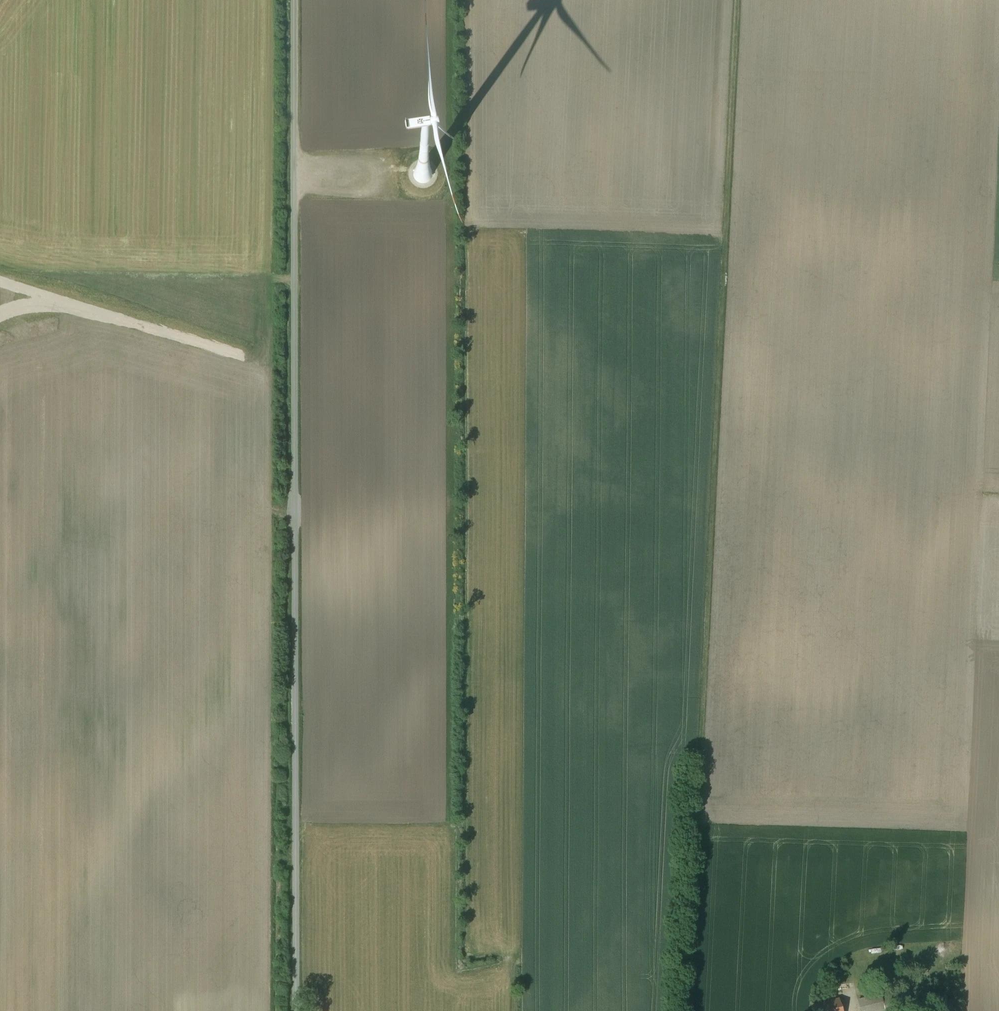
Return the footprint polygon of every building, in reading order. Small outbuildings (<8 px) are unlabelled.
[(813,1008),(814,1010),(842,1010),(839,1001),(813,1008)]
